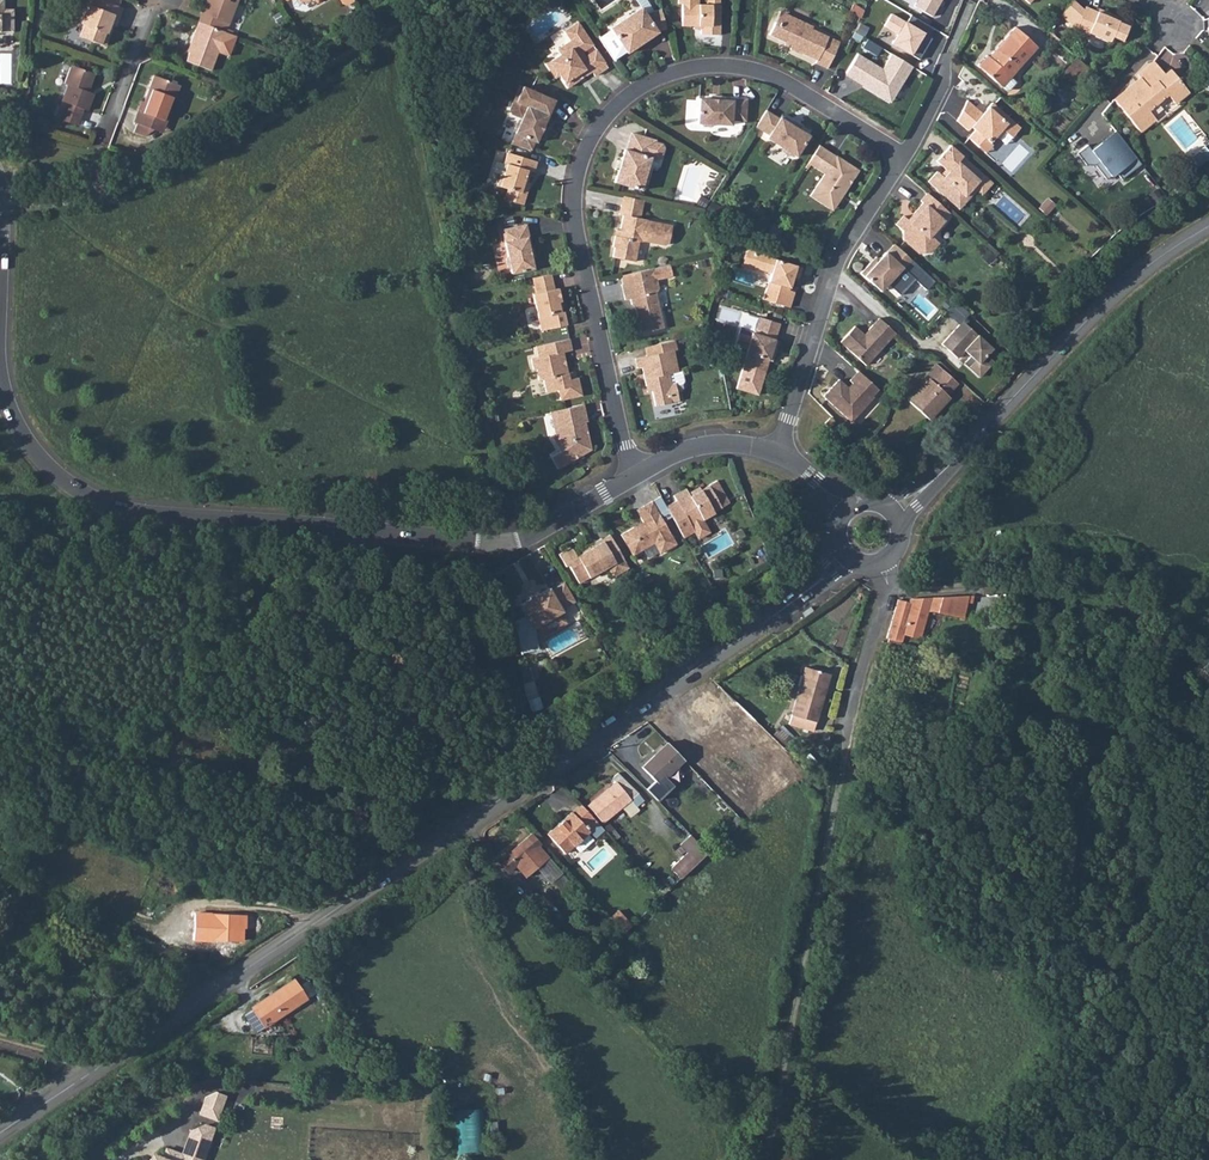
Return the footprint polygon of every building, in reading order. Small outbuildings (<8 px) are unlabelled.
[(13,30),(13,9),(4,10),(3,0),(0,0),(0,30),(13,30)] [(95,1),(114,8),(117,1),(115,0),(96,0),(95,1)] [(201,16),(220,22),(229,26),(238,0),(211,0),(210,0),(207,0),(201,16)] [(341,8),(348,3),(347,0),(336,0),(341,8)] [(684,26),(703,26),(703,34),(720,35),(721,0),(708,0),(708,5),(701,5),(685,5),(684,26)] [(916,38),(942,0),(917,0),(898,26),(916,38)] [(1061,13),(1079,29),(1077,32),(1089,36),(1090,33),(1111,42),(1114,36),(1125,40),(1133,22),(1107,12),(1106,15),(1087,7),(1086,9),(1075,0),(1073,0),(1061,13)] [(114,8),(95,1),(92,9),(85,6),(77,25),(80,26),(76,39),(101,49),(106,36),(103,35),(106,27),(111,29),(118,10),(114,8)] [(668,26),(663,8),(647,12),(644,6),(613,27),(614,28),(629,49),(629,50),(657,32),(657,29),(668,26)] [(855,6),(851,13),(861,20),(865,12),(855,6)] [(782,12),(777,22),(781,24),(787,14),(782,12)] [(777,22),(771,34),(785,42),(787,38),(794,43),(790,51),(801,56),(802,55),(817,62),(816,64),(827,70),(838,47),(825,40),(827,36),(811,29),(812,26),(787,14),(781,24),(777,22)] [(201,16),(197,27),(216,33),(220,22),(201,16)] [(565,53),(550,64),(559,76),(562,75),(570,86),(595,69),(598,73),(610,65),(598,48),(588,54),(584,50),(595,43),(580,21),(567,30),(574,39),(561,48),(565,53)] [(216,33),(197,27),(190,46),(193,47),(186,66),(210,75),(217,56),(228,60),(235,40),(224,36),(216,33)] [(975,65),(1004,91),(1008,90),(1015,83),(1009,78),(1035,47),(1012,27),(990,51),(993,53),(987,59),(984,56),(975,65)] [(629,49),(614,28),(602,36),(617,58),(629,49)] [(827,36),(825,40),(838,47),(841,42),(827,36)] [(787,38),(785,42),(784,45),(789,47),(788,50),(790,51),(794,43),(787,38)] [(929,46),(922,42),(914,55),(920,59),(929,46)] [(913,66),(893,53),(883,69),(859,54),(847,72),(869,86),(868,88),(884,97),(890,88),(897,92),(913,66)] [(1133,85),(1115,98),(1139,130),(1157,118),(1151,109),(1171,94),(1178,102),(1191,92),(1174,70),(1168,73),(1159,60),(1141,73),(1147,83),(1141,88),(1138,84),(1134,87),(1133,85)] [(63,104),(57,118),(74,126),(80,110),(84,111),(90,94),(81,91),(83,85),(87,86),(91,74),(68,65),(61,83),(64,84),(58,102),(63,104)] [(130,124),(135,126),(151,132),(163,124),(177,89),(151,79),(143,104),(140,103),(137,108),(130,124)] [(519,129),(514,141),(535,148),(538,140),(539,141),(557,98),(522,84),(512,108),(514,112),(525,116),(524,117),(521,118),(518,126),(519,129)] [(890,88),(884,97),(891,102),(897,92),(890,88)] [(699,96),(697,121),(702,122),(703,125),(712,126),(715,122),(731,123),(732,120),(746,121),(748,97),(723,95),(723,97),(699,96)] [(971,137),(981,146),(987,140),(990,143),(997,136),(1000,140),(1005,134),(1011,139),(1019,130),(993,105),(982,115),(968,102),(958,121),(969,131),(972,127),(977,131),(971,137)] [(767,110),(757,127),(766,133),(766,136),(779,144),(779,148),(788,154),(791,152),(796,156),(809,135),(798,128),(791,123),(793,120),(782,114),(779,118),(767,110)] [(151,132),(135,126),(131,135),(141,139),(151,132)] [(662,155),(665,145),(663,141),(657,139),(657,138),(636,130),(630,148),(627,146),(615,178),(640,186),(644,176),(647,174),(649,168),(648,165),(651,155),(658,157),(662,155)] [(1106,139),(1092,151),(1088,146),(1077,154),(1086,166),(1096,166),(1107,180),(1116,173),(1122,179),(1141,164),(1117,132),(1107,140),(1106,139)] [(1005,134),(1000,140),(1006,145),(1011,139),(1005,134)] [(987,140),(981,146),(988,152),(994,146),(990,143),(987,140)] [(810,195),(829,207),(842,188),(846,191),(859,168),(820,143),(808,161),(825,172),(810,195)] [(929,181),(951,201),(960,191),(964,194),(977,180),(987,190),(994,183),(951,144),(938,159),(950,170),(945,175),(939,170),(929,181)] [(502,172),(499,184),(511,187),(508,199),(526,203),(530,192),(527,191),(534,169),(536,170),(539,161),(508,152),(506,163),(509,163),(506,173),(502,172)] [(960,191),(951,201),(959,208),(977,188),(983,194),(987,190),(977,180),(964,194),(960,191)] [(842,188),(829,207),(834,210),(846,191),(842,188)] [(623,193),(622,202),(643,206),(645,198),(623,193)] [(951,213),(930,193),(923,201),(925,203),(915,213),(917,215),(912,220),(907,215),(899,224),(904,229),(903,238),(910,244),(913,241),(918,245),(929,245),(935,237),(932,234),(951,213)] [(643,206),(622,202),(620,212),(622,213),(617,235),(615,234),(613,244),(616,246),(614,255),(635,259),(639,239),(642,240),(642,238),(664,243),(668,240),(672,223),(647,218),(647,217),(641,216),(643,206)] [(527,224),(504,227),(510,254),(506,255),(508,266),(512,266),(513,271),(534,268),(530,248),(532,248),(527,224)] [(913,241),(910,244),(918,251),(930,251),(939,240),(935,237),(929,245),(918,245),(913,241)] [(915,263),(893,243),(886,252),(885,251),(878,259),(873,265),(869,262),(860,272),(874,284),(879,279),(882,279),(887,283),(889,285),(904,269),(907,272),(915,263)] [(750,269),(751,266),(756,251),(747,249),(742,266),(750,269)] [(756,251),(751,266),(771,273),(765,291),(771,293),(769,299),(788,306),(793,291),(788,290),(792,276),(795,266),(765,256),(765,254),(756,251)] [(869,262),(873,265),(878,259),(875,256),(869,262)] [(671,263),(622,274),(624,283),(623,283),(626,297),(631,297),(632,303),(638,305),(639,310),(637,311),(641,332),(664,327),(656,290),(661,289),(658,278),(673,274),(671,263)] [(795,266),(792,276),(797,277),(801,267),(795,266)] [(551,271),(533,275),(537,290),(533,291),(541,328),(567,323),(565,310),(560,311),(558,299),(562,299),(559,286),(554,287),(551,271)] [(874,284),(880,290),(887,283),(882,279),(879,279),(874,284)] [(957,301),(947,312),(960,324),(963,320),(970,313),(957,301)] [(841,340),(867,364),(897,332),(880,317),(869,328),(870,332),(867,335),(856,325),(841,340)] [(740,329),(734,350),(749,354),(738,389),(759,397),(770,354),(774,355),(778,341),(775,340),(780,323),(760,318),(756,334),(740,329)] [(960,324),(942,343),(958,357),(965,349),(971,355),(964,362),(980,377),(994,361),(987,354),(993,348),(963,320),(960,324)] [(546,353),(538,354),(531,356),(533,367),(537,367),(538,378),(543,377),(546,390),(557,388),(560,398),(581,394),(578,376),(569,378),(564,350),(572,349),(569,336),(544,342),(546,353)] [(660,342),(662,351),(647,354),(635,357),(638,367),(642,366),(646,384),(650,383),(655,403),(670,400),(668,390),(677,388),(676,387),(675,381),(672,381),(670,371),(679,369),(674,349),(677,348),(675,339),(660,342)] [(544,342),(536,344),(538,354),(546,353),(544,342)] [(645,346),(647,354),(662,351),(660,342),(645,346)] [(683,377),(681,369),(679,369),(670,371),(672,381),(675,381),(676,387),(680,386),(682,384),(681,380),(683,377)] [(849,386),(840,378),(824,395),(852,420),(874,395),(873,394),(879,387),(859,369),(851,379),(853,381),(856,384),(851,388),(849,386)] [(909,402),(929,420),(950,398),(947,395),(957,384),(949,376),(940,369),(909,402)] [(677,388),(668,390),(670,400),(679,398),(677,388)] [(583,406),(553,412),(557,436),(550,440),(556,452),(549,456),(556,467),(572,458),(570,455),(576,452),(580,454),(588,448),(583,423),(586,422),(583,406)] [(829,425),(835,419),(831,414),(825,421),(829,425)] [(687,487),(674,494),(677,499),(666,505),(671,513),(683,535),(694,530),(698,537),(710,530),(703,518),(713,512),(712,510),(728,501),(716,479),(690,494),(687,487)] [(666,505),(659,493),(635,506),(641,517),(619,529),(630,550),(652,539),(658,550),(676,540),(663,517),(671,513),(666,505)] [(576,555),(567,560),(577,579),(605,563),(610,573),(627,564),(623,557),(609,531),(601,536),(600,535),(593,539),(594,541),(575,552),(576,555)] [(526,612),(513,619),(520,649),(536,645),(531,622),(560,606),(559,604),(572,596),(563,579),(549,586),(548,584),(537,590),(536,588),(528,593),(529,595),(519,600),(526,612)] [(957,595),(951,615),(964,618),(969,594),(957,595)] [(898,598),(887,635),(901,639),(904,632),(920,636),(928,610),(951,615),(957,595),(912,597),(911,602),(898,598)] [(805,668),(789,726),(814,733),(829,674),(805,668)] [(697,725),(722,710),(724,709),(712,691),(686,708),(697,725)] [(724,709),(722,710),(729,719),(733,717),(737,722),(749,713),(736,701),(724,709)] [(677,754),(665,743),(640,767),(654,781),(655,783),(663,776),(681,759),(677,754)] [(606,791),(598,797),(590,804),(600,816),(606,813),(609,815),(637,793),(618,774),(611,779),(615,784),(606,791)] [(672,786),(663,776),(655,783),(654,781),(646,789),(657,801),(672,786)] [(586,781),(598,797),(606,791),(598,780),(594,781),(591,777),(586,781)] [(596,839),(606,831),(598,822),(583,805),(574,813),(574,812),(549,834),(566,854),(590,832),(596,839)] [(531,834),(498,861),(506,871),(515,864),(524,876),(547,858),(538,846),(540,844),(531,834)] [(588,834),(575,846),(581,852),(594,841),(588,834)] [(690,834),(681,844),(687,850),(671,868),(683,879),(709,850),(690,834)] [(196,933),(196,942),(212,942),(212,941),(230,942),(230,946),(234,946),(234,942),(239,942),(241,914),(197,911),(196,933)] [(624,934),(632,927),(618,912),(611,919),(624,934)] [(253,1012),(245,1017),(256,1034),(305,1001),(292,981),(252,1009),(253,1012)] [(226,1093),(218,1090),(206,1095),(201,1112),(218,1117),(226,1093)] [(456,1109),(461,1155),(488,1152),(483,1106),(456,1109)] [(213,1131),(207,1129),(209,1124),(206,1123),(192,1129),(183,1152),(168,1146),(164,1156),(159,1154),(152,1157),(151,1159),(203,1159),(213,1131)]
